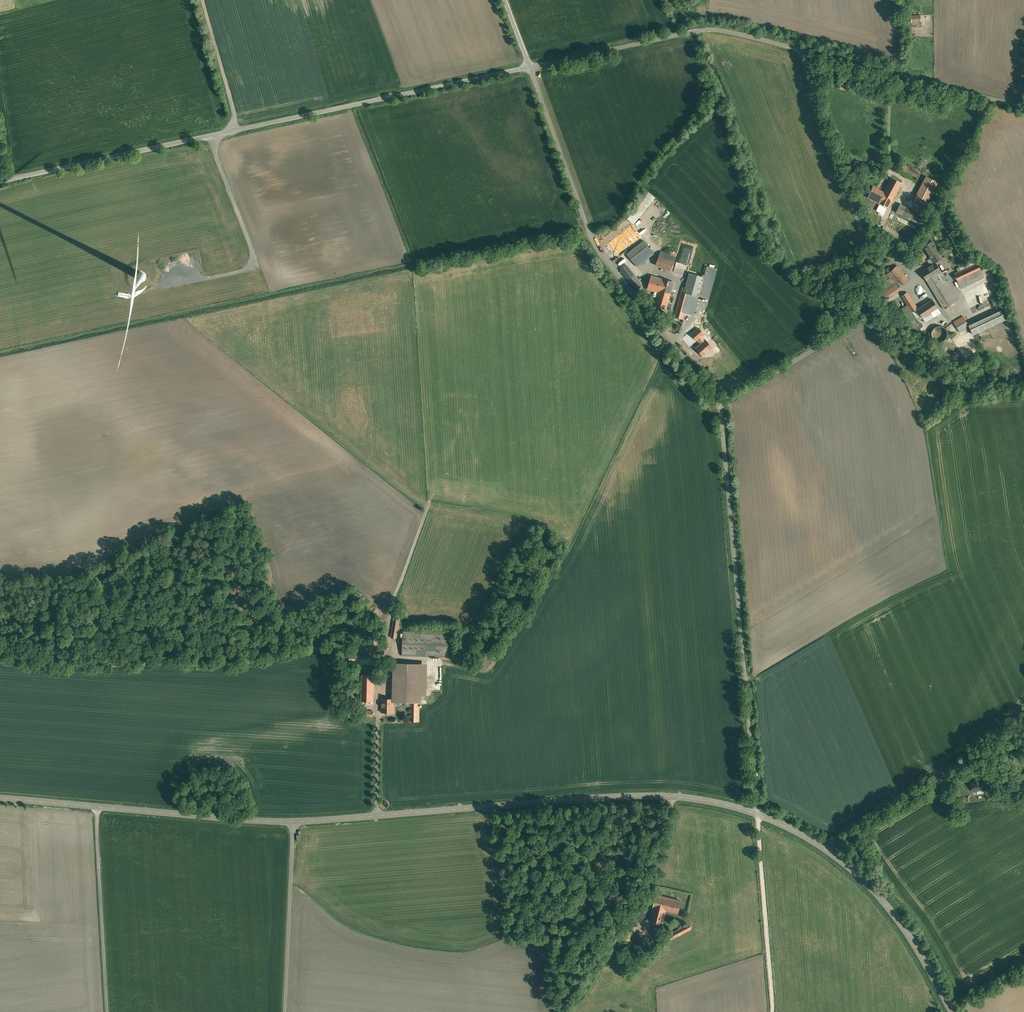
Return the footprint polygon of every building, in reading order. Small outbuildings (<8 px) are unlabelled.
[(904,165),(901,169),(918,178),(920,174),(904,165)] [(939,182),(926,175),(913,199),(926,206),(939,182)] [(890,207),(902,183),(890,177),(883,191),(873,186),(868,197),(890,207)] [(923,214),(900,203),(896,212),(919,223),(923,214)] [(654,253),(644,240),(627,253),(638,266),(654,253)] [(941,257),(933,241),(924,245),(933,261),(941,257)] [(660,250),(655,265),(671,271),(676,256),(660,250)] [(935,262),(920,272),(925,279),(940,270),(935,262)] [(978,262),(954,273),(960,288),(985,276),(978,262)] [(626,263),(619,269),(636,291),(643,285),(626,263)] [(717,269),(707,266),(704,277),(699,297),(709,299),(717,269)] [(943,271),(927,280),(944,310),(960,300),(943,271)] [(690,273),(684,293),(699,297),(704,277),(690,273)] [(675,280),(650,275),(647,289),(658,292),(655,305),(668,309),(675,280)] [(911,309),(917,305),(906,288),(900,292),(911,309)] [(684,293),(681,292),(676,310),(684,312),(694,315),(699,297),(684,293)] [(922,317),(939,307),(933,298),(917,308),(922,317)] [(970,309),(973,316),(999,305),(996,298),(970,309)] [(1001,309),(969,325),(974,335),(1006,320),(1001,309)] [(675,316),(683,319),(684,312),(676,310),(675,316)] [(970,329),(963,315),(952,321),(959,334),(970,329)] [(943,337),(943,327),(934,327),(934,338),(943,337)] [(391,637),(397,638),(401,616),(396,615),(391,637)] [(450,657),(451,633),(403,631),(403,655),(450,657)] [(365,639),(363,647),(376,650),(377,642),(365,639)] [(481,662),(486,666),(493,658),(488,654),(481,662)] [(393,698),(382,698),(382,713),(394,713),(394,702),(412,702),(420,702),(427,703),(428,664),(393,663),(393,698)] [(367,674),(366,702),(374,702),(375,674),(367,674)] [(420,702),(412,702),(412,722),(420,722),(420,702)] [(980,780),(975,781),(975,782),(971,783),(973,791),(984,789),(985,788),(984,786),(983,780),(980,781),(980,780)] [(666,897),(655,894),(649,920),(662,923),(666,910),(663,909),(666,897)] [(681,900),(666,897),(663,909),(666,910),(678,913),(681,900)] [(688,923),(666,935),(669,940),(691,928),(688,923)] [(660,924),(652,928),(658,943),(667,940),(660,924)] [(633,958),(627,945),(623,946),(629,960),(633,958)] [(622,952),(615,948),(612,953),(620,957),(622,952)]
